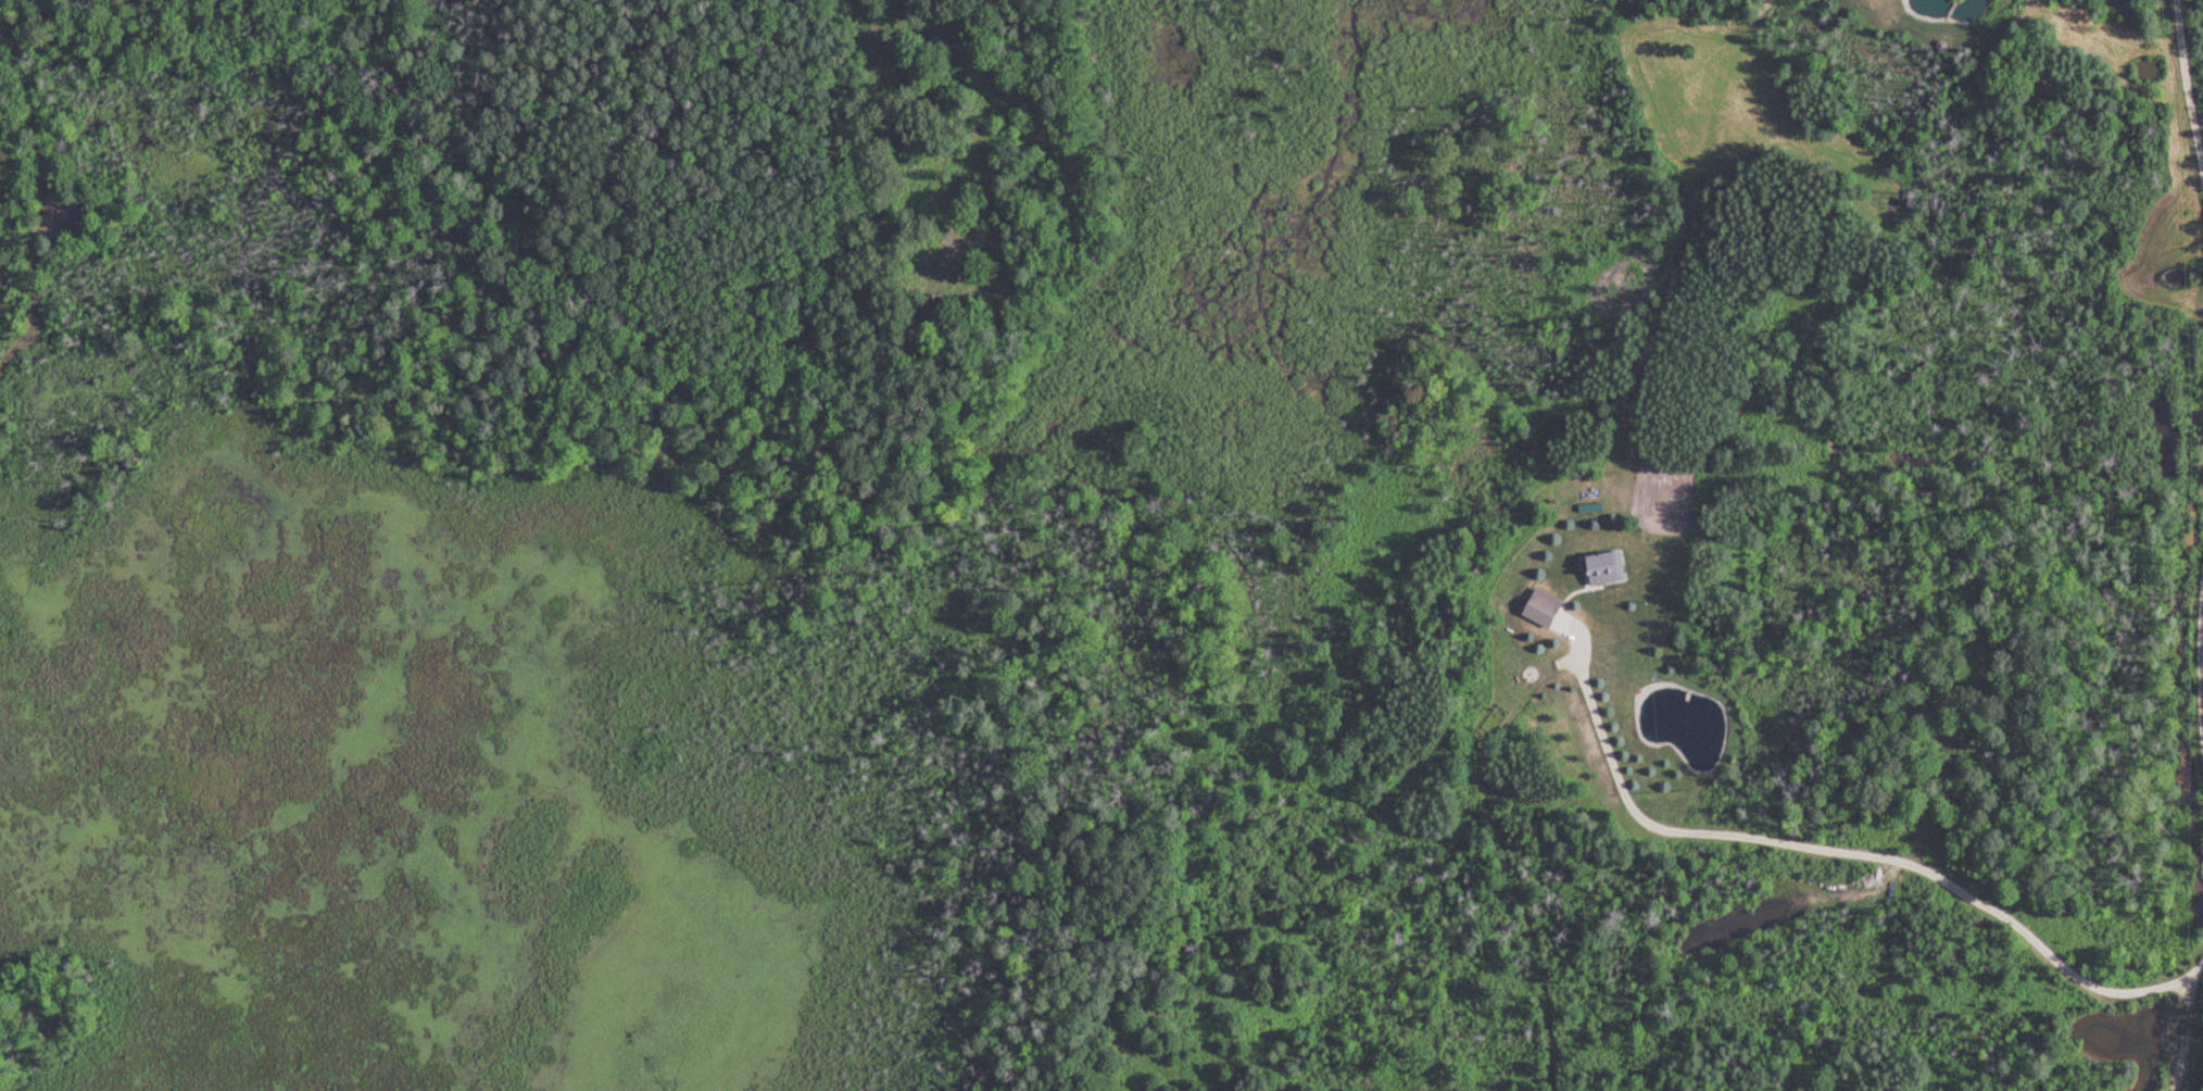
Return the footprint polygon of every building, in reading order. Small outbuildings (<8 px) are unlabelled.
[(1631,580),(1627,552),(1594,557),(1599,586),(1631,580)] [(1528,617),(1557,629),(1568,603),(1539,590),(1528,617)]
